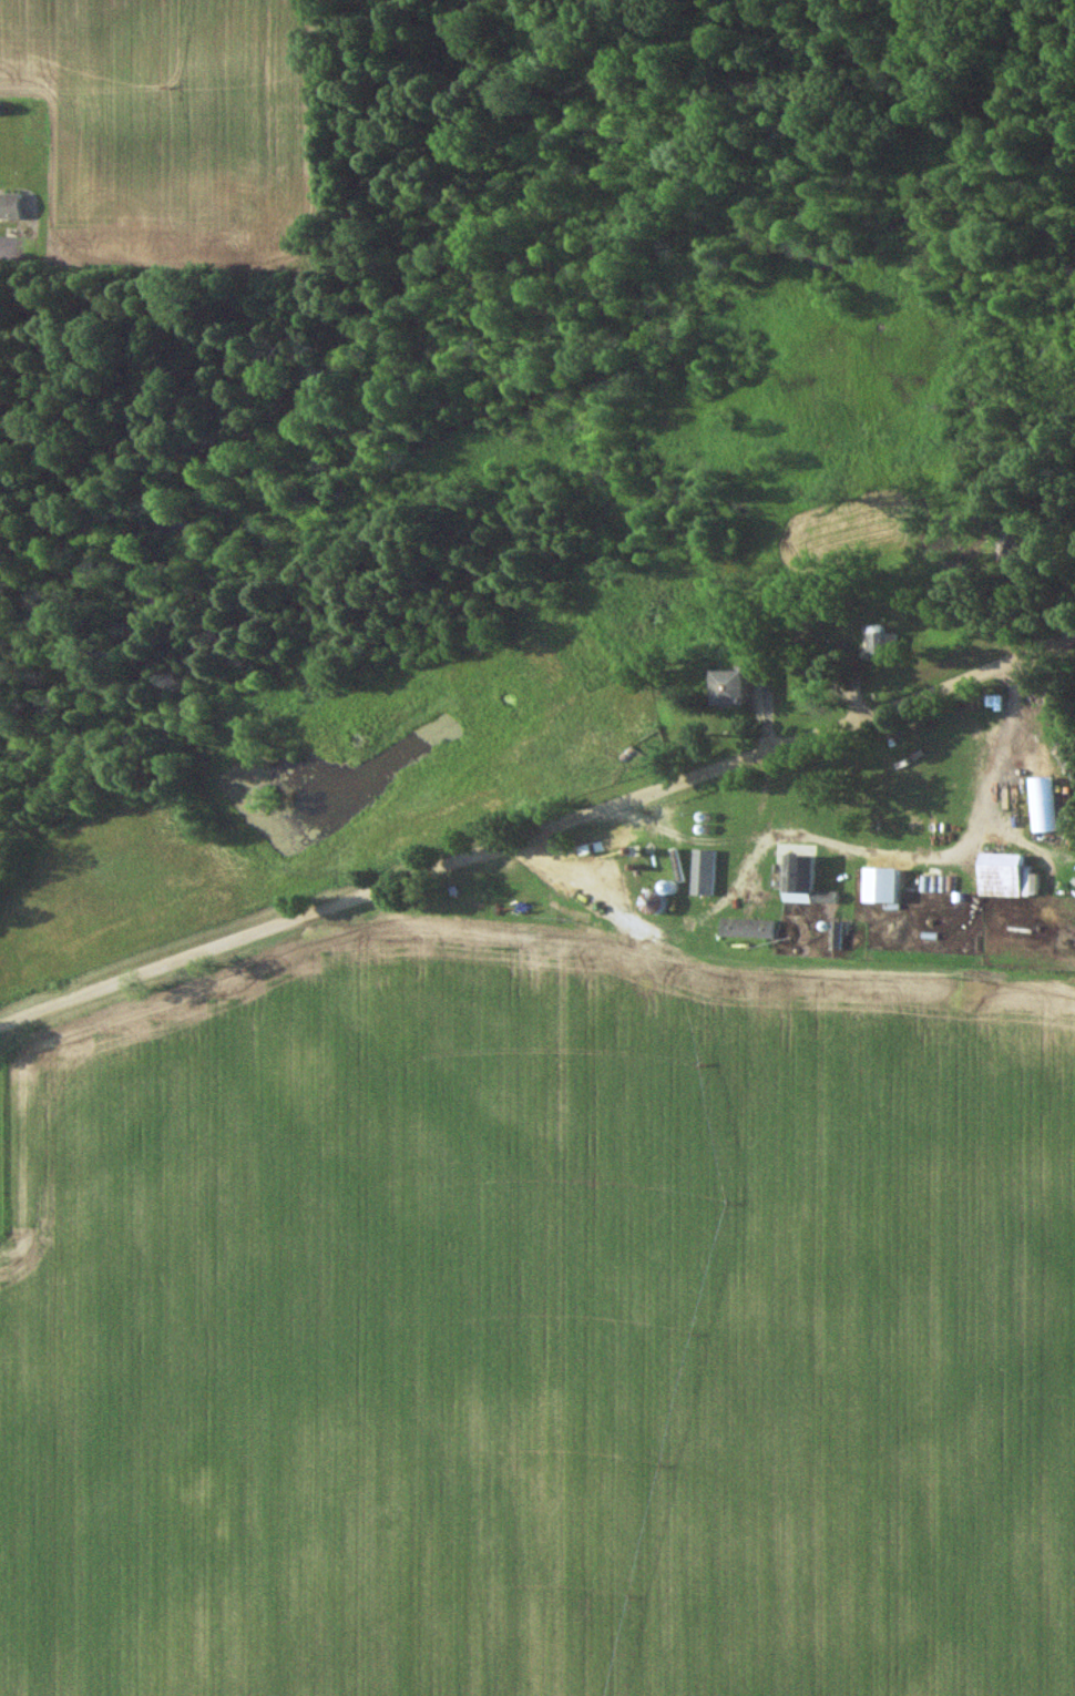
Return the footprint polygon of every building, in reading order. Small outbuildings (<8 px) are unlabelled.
[(19,219),(19,195),(0,195),(0,219),(19,219)] [(898,632),(869,632),(869,655),(898,655),(898,632)] [(749,669),(713,669),(713,705),(749,705),(749,669)] [(714,896),(714,850),(692,850),(692,896),(714,896)] [(784,892),(807,892),(807,853),(784,853),(784,892)] [(1021,897),(1021,854),(979,854),(979,897),(1021,897)] [(720,937),(773,939),(773,921),(721,918),(720,937)]
